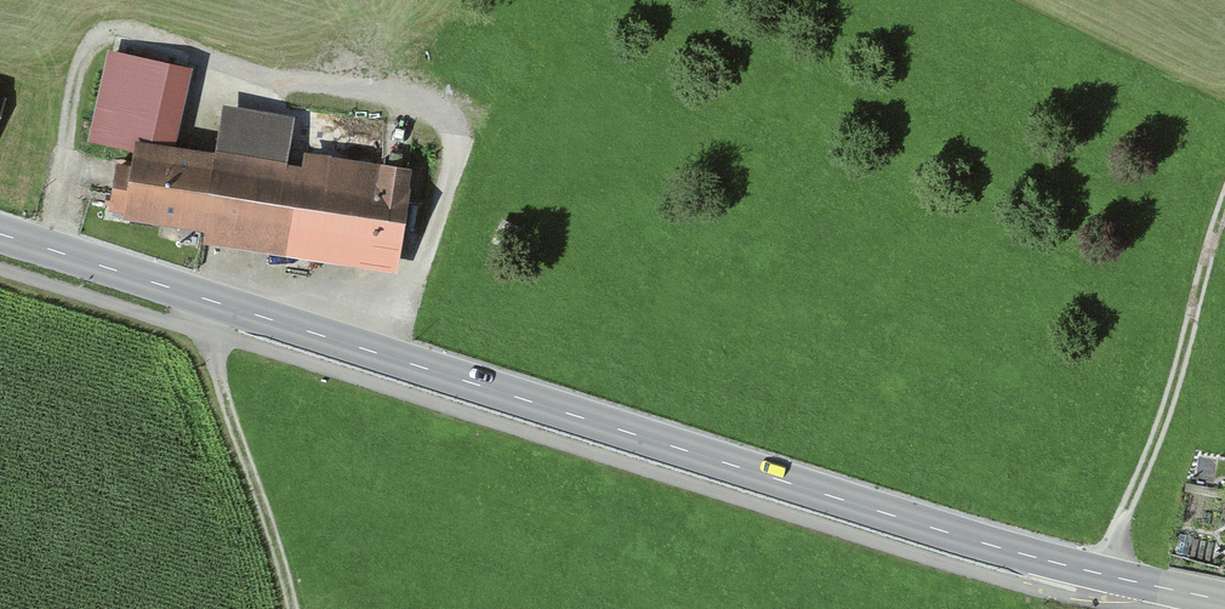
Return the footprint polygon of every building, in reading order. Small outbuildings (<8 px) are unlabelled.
[(192,73),(107,53),(88,147),(133,156),(131,172),(117,169),(108,216),(124,219),(123,225),(204,238),(399,267),(414,175),(305,156),(303,172),(287,169),(215,158),(176,152),(192,73)] [(223,108),(215,158),(287,169),(294,120),(223,108)] [(399,267),(204,238),(203,248),(397,277),(399,267)]
